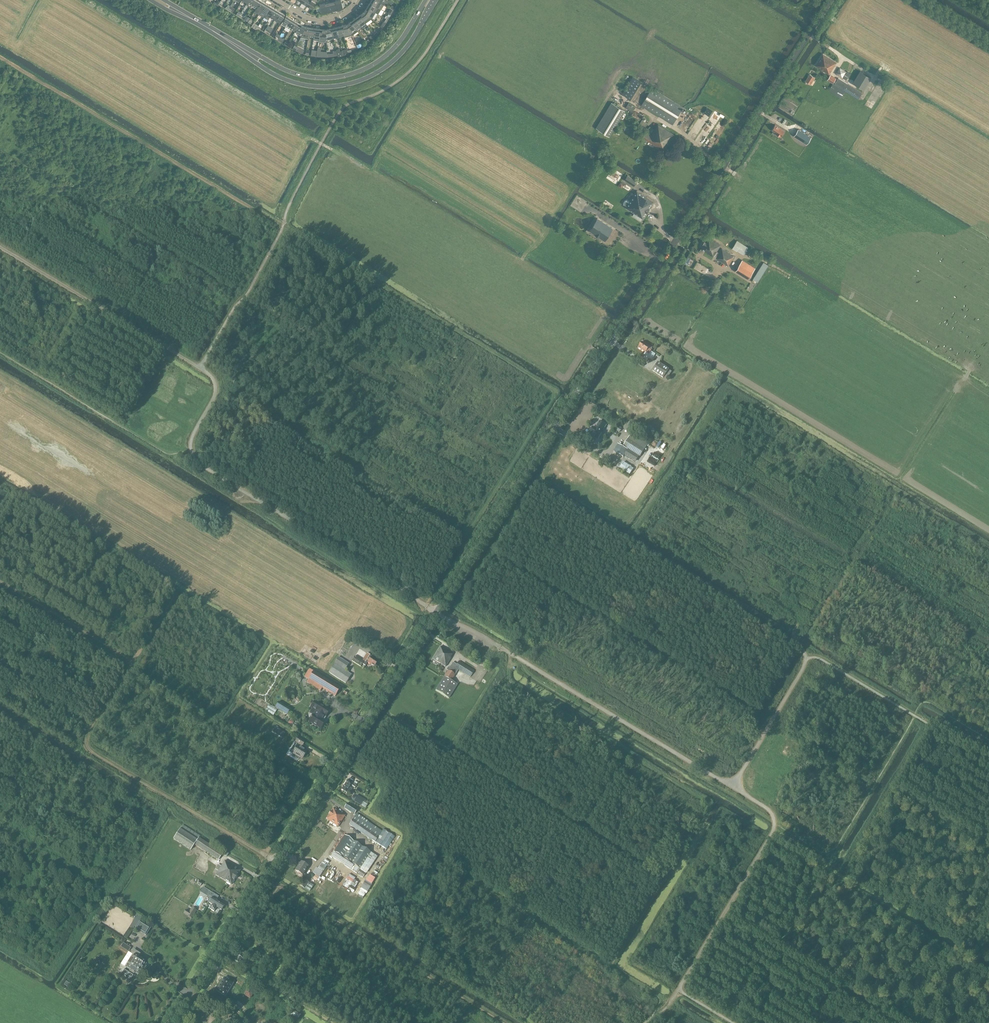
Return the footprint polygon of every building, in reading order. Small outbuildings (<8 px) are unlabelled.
[(257,7),(255,10),(259,13),(266,2),(262,0),(261,0),(257,7)] [(343,6),(344,6),(345,5),(344,2),(343,2),(342,2),(341,0),(335,0),(338,9),(343,7),(343,6)] [(378,7),(381,9),(384,4),(381,2),(380,2),(377,0),(371,0),(370,2),(378,7)] [(259,13),(264,16),(266,13),(271,5),(266,2),(259,13)] [(381,9),(378,7),(370,2),(367,6),(375,11),(378,13),(381,9)] [(270,16),(275,8),(271,5),(266,13),(264,16),(269,19),(270,16)] [(364,11),(371,17),(375,11),(367,6),(364,11)] [(270,16),(275,19),(280,11),(275,8),(270,16)] [(280,22),(285,14),(280,11),(275,19),(280,22)] [(360,14),(365,22),(371,17),(364,11),(360,14)] [(356,17),(361,25),(363,27),(367,24),(365,22),(360,14),(356,17)] [(286,26),(286,25),(291,17),(286,15),(281,23),(286,26)] [(286,25),(291,28),(295,20),(291,17),(286,25)] [(351,21),(357,28),(361,25),(356,17),(351,21)] [(295,20),(291,28),(295,31),(300,23),(295,20)] [(347,24),(352,35),(358,30),(357,28),(351,21),(347,24)] [(300,23),(295,31),(301,35),(305,26),(300,23)] [(342,25),(344,34),(345,37),(352,35),(347,24),(342,25)] [(305,26),(301,35),(300,37),(308,38),(308,36),(310,27),(305,26)] [(837,61),(823,53),(816,64),(829,73),(837,61)] [(872,77),(860,70),(853,82),(865,89),(872,77)] [(811,84),(813,85),(814,83),(815,81),(813,80),(816,77),(810,73),(805,81),(811,84)] [(833,83),(836,78),(831,74),(827,79),(833,83)] [(633,100),(644,83),(633,76),(623,93),(633,100)] [(863,92),(839,77),(834,84),(846,91),(858,99),(863,92)] [(841,97),(845,91),(833,84),(829,90),(841,97)] [(673,124),(684,107),(652,88),(642,105),(673,124)] [(625,109),(612,101),(597,127),(610,135),(625,109)] [(626,107),(632,112),(636,106),(629,102),(626,107)] [(643,119),(638,126),(644,129),(648,122),(643,119)] [(646,130),(642,136),(664,149),(664,150),(674,134),(658,123),(655,129),(652,134),(647,131),(646,130)] [(785,130),(775,124),(772,129),(777,132),(776,133),(780,136),(781,135),(785,130)] [(811,137),(799,129),(794,136),(807,144),(811,137)] [(628,175),(625,178),(635,185),(637,181),(628,175)] [(624,204),(626,206),(626,207),(634,213),(633,215),(641,220),(643,218),(654,201),(637,190),(630,201),(627,199),(625,200),(623,203),(624,204)] [(605,240),(613,228),(598,218),(590,230),(605,240)] [(704,244),(701,248),(716,258),(724,263),(729,266),(734,257),(731,254),(731,253),(722,248),(719,253),(717,251),(722,244),(709,236),(706,241),(705,240),(703,243),(704,244)] [(733,247),(744,254),(748,246),(737,240),(733,247)] [(764,262),(755,276),(759,279),(768,264),(764,262)] [(740,263),(735,271),(749,279),(753,271),(740,263)] [(642,343),(638,348),(649,355),(653,349),(645,344),(642,343)] [(672,372),(669,370),(658,362),(652,371),(664,379),(664,378),(667,380),(672,372)] [(606,425),(600,422),(595,429),(593,427),(589,434),(598,440),(602,433),(606,425)] [(640,456),(648,444),(631,433),(624,446),(640,456)] [(618,444),(614,452),(619,454),(619,455),(623,457),(628,450),(618,444)] [(634,469),(624,462),(620,468),(630,475),(634,469)] [(451,658),(453,654),(440,647),(432,659),(446,667),(451,659),(451,658)] [(355,656),(352,661),(361,667),(363,664),(366,666),(368,663),(375,668),(378,662),(371,657),(372,656),(367,653),(362,660),(355,656)] [(349,664),(339,657),(329,673),(346,684),(352,675),(345,671),(349,664)] [(458,670),(470,678),(475,671),(459,661),(457,665),(453,662),(450,668),(448,667),(447,670),(448,671),(444,677),(435,690),(449,699),(458,685),(452,681),(455,675),(458,670)] [(309,669),(304,677),(308,680),(307,682),(320,691),(322,688),(335,696),(341,687),(314,671),(313,671),(309,669)] [(326,717),(330,711),(314,701),(311,707),(316,711),(314,715),(313,715),(309,722),(313,724),(312,725),(316,727),(317,726),(321,729),(325,722),(322,720),(325,716),(326,717)] [(275,707),(287,714),(290,709),(278,702),(275,707)] [(275,726),(272,731),(282,738),(285,733),(275,726)] [(297,746),(292,753),(295,755),(294,757),(298,760),(299,758),(302,760),(307,752),(301,748),(301,746),(302,747),(305,742),(298,737),(295,742),(299,745),(298,746),(297,746)] [(348,780),(341,790),(349,794),(352,790),(349,788),(351,785),(353,783),(348,780)] [(370,802),(365,800),(357,795),(356,797),(354,795),(352,798),(354,800),(353,801),(361,806),(366,809),(370,802)] [(344,808),(354,815),(357,810),(353,807),(347,803),(344,808)] [(333,808),(326,819),(338,827),(346,816),(333,808)] [(353,819),(349,825),(372,840),(375,842),(382,832),(373,826),(369,823),(357,814),(353,819)] [(218,861),(223,853),(199,838),(200,837),(183,826),(173,839),(191,851),(194,845),(218,861)] [(395,836),(384,829),(382,832),(375,842),(386,849),(395,836)] [(360,869),(371,853),(345,835),(334,852),(360,869)] [(334,852),(331,857),(358,874),(360,869),(334,852)] [(371,853),(360,869),(366,873),(377,857),(371,853)] [(215,869),(218,871),(216,875),(231,885),(241,871),(225,860),(221,866),(218,865),(215,869)] [(301,861),(295,871),(303,876),(308,866),(301,861)] [(313,872),(316,874),(319,877),(327,865),(322,862),(318,868),(316,867),(313,872)] [(303,879),(300,885),(305,889),(309,883),(303,879)] [(203,887),(200,892),(211,899),(209,903),(212,905),(210,909),(214,912),(217,907),(222,911),(225,905),(217,900),(218,897),(203,887)] [(184,914),(192,918),(197,911),(192,908),(190,912),(186,910),(184,914)] [(140,922),(136,929),(146,935),(150,928),(140,922)] [(123,943),(121,947),(128,952),(131,948),(123,943)] [(145,967),(148,963),(138,957),(140,954),(133,950),(131,953),(134,955),(126,967),(131,970),(129,972),(125,970),(122,974),(132,980),(135,976),(133,975),(134,973),(140,976),(142,972),(143,972),(146,967),(145,967)] [(242,961),(248,965),(249,962),(244,959),(243,959),(237,956),(234,961),(238,963),(237,964),(239,965),(242,961)] [(216,991),(217,991),(225,996),(226,996),(233,984),(233,983),(225,978),(224,978),(217,990),(216,991)]
